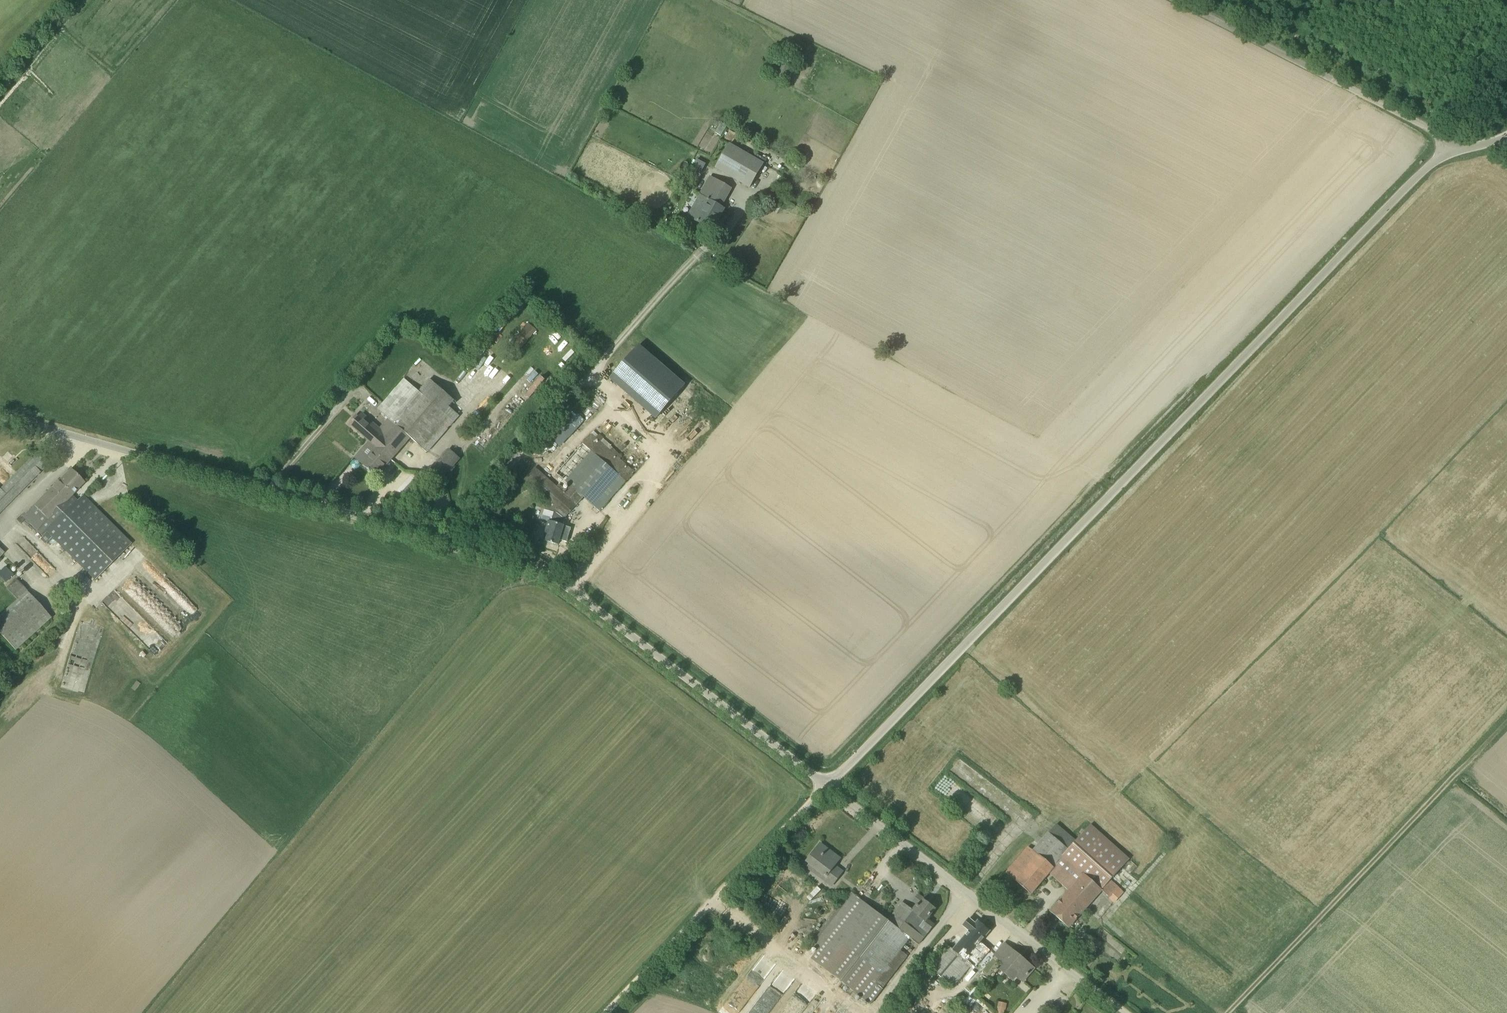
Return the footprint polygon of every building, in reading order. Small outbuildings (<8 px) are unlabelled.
[(781,60),(776,72),(784,76),(790,64),(781,60)] [(727,143),(714,166),(749,187),(762,164),(727,143)] [(692,169),(704,172),(707,162),(695,159),(692,169)] [(731,188),(709,176),(699,194),(700,195),(688,216),(712,229),(724,208),(721,207),(731,188)] [(521,347),(538,331),(530,323),(513,338),(521,347)] [(654,410),(610,370),(583,399),(628,440),(654,410)] [(419,391),(404,378),(378,408),(389,419),(410,437),(428,452),(460,416),(449,407),(454,401),(429,379),(419,391)] [(511,379),(497,398),(501,401),(515,383),(511,379)] [(347,424),(366,441),(368,443),(370,440),(371,441),(373,438),(380,444),(386,437),(400,450),(410,437),(389,419),(382,427),(360,408),(347,424)] [(591,433),(556,473),(571,487),(567,491),(560,484),(557,487),(535,467),(522,481),(564,518),(583,497),(600,511),(634,472),(591,433)] [(375,449),(363,464),(377,476),(400,450),(386,437),(380,444),(373,438),(371,441),(370,440),(368,443),(375,449)] [(52,461),(40,449),(0,489),(0,513),(52,461)] [(461,459),(448,449),(430,470),(441,480),(461,459)] [(84,483),(71,470),(70,470),(34,507),(48,520),(72,496),(84,483)] [(418,476),(401,492),(411,502),(428,485),(418,476)] [(528,490),(524,483),(518,487),(522,494),(528,490)] [(93,510),(95,508),(83,496),(78,502),(72,496),(48,520),(34,507),(24,517),(43,537),(41,539),(46,545),(53,538),(96,579),(130,545),(93,510)] [(546,541),(558,544),(563,525),(548,521),(545,533),(548,533),(546,541)] [(164,586),(170,580),(154,565),(148,570),(164,586)] [(5,567),(0,572),(0,578),(5,583),(14,575),(5,567)] [(27,591),(27,590),(16,578),(6,588),(17,600),(0,615),(0,633),(15,650),(51,618),(27,591)] [(114,589),(102,600),(117,615),(129,604),(114,589)] [(80,622),(62,687),(85,693),(103,628),(80,622)] [(1092,825),(1069,850),(1047,832),(1032,851),(1037,855),(1016,882),(1033,895),(1050,875),(1068,891),(1083,875),(1102,890),(1109,897),(1108,898),(1114,903),(1124,892),(1111,880),(1130,858),(1092,825)] [(840,858),(820,843),(806,861),(809,863),(806,868),(831,887),(842,871),(834,865),(840,858)] [(1050,911),(1068,927),(1102,890),(1083,875),(1068,891),(1050,911)] [(893,924),(851,892),(811,944),(818,950),(810,961),(869,1006),(908,956),(900,950),(910,938),(893,924)] [(907,907),(893,924),(910,938),(918,945),(933,925),(926,919),(934,909),(923,900),(918,907),(916,906),(912,910),(907,907)] [(1005,963),(995,955),(980,942),(989,931),(977,921),(975,923),(969,918),(963,926),(969,931),(953,950),(971,965),(990,982),(1000,969),(1005,963)] [(1090,935),(1083,944),(1094,953),(1101,944),(1090,935)] [(953,950),(946,943),(927,966),(953,987),(971,965),(953,950)] [(1000,969),(1012,979),(1016,975),(1023,981),(1034,968),(1004,944),(995,955),(1005,963),(1000,969)]
